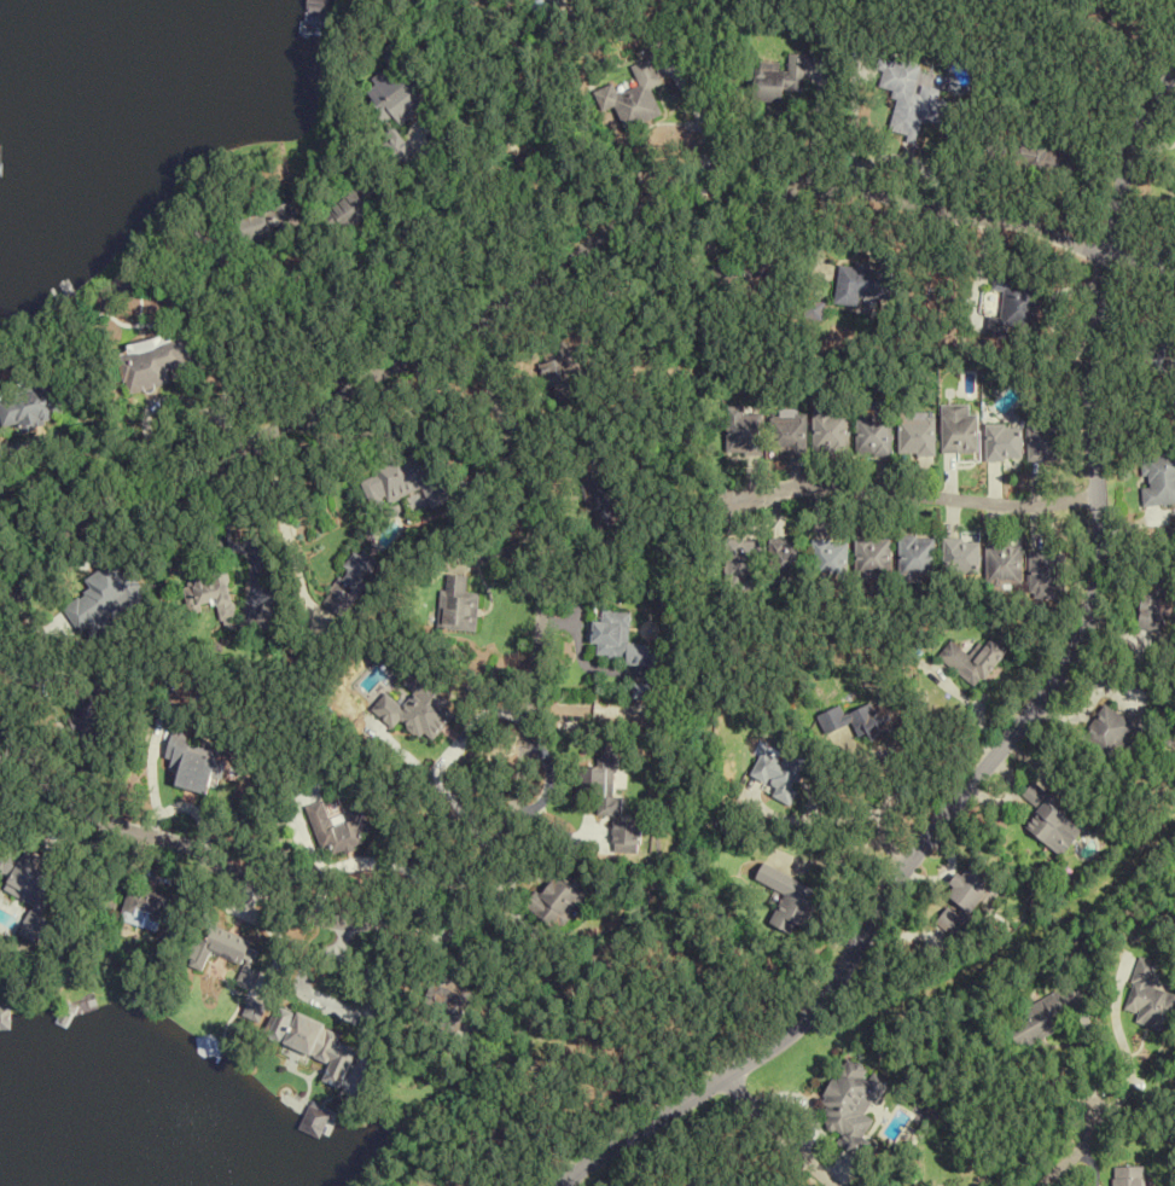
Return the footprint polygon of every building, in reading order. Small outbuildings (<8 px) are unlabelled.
[(1109,22),(1128,32),(1135,20),(1115,10),(1109,22)] [(386,121),(393,116),(399,125),(426,106),(420,97),(429,91),(394,41),(378,52),(390,69),(363,88),(386,121)] [(804,91),(806,54),(787,54),(787,65),(755,64),(754,100),(784,101),(785,90),(804,91)] [(920,65),(881,57),(876,88),(896,92),(888,135),(917,140),(920,122),(942,127),(948,94),(916,88),(920,65)] [(593,91),(597,110),(618,105),(624,126),(657,118),(649,88),(657,86),(651,61),(631,66),(636,88),(613,93),(612,86),(593,91)] [(1021,137),(1021,167),(1074,167),(1074,137),(1021,137)] [(341,224),(380,199),(366,179),(328,204),(341,224)] [(237,222),(248,253),(275,243),(272,233),(299,224),(292,203),(237,222)] [(837,263),(832,305),(856,307),(857,296),(884,299),(887,269),(837,263)] [(1035,328),(1040,289),(1012,286),(1013,273),(992,271),(990,291),(1001,293),(999,317),(988,316),(985,338),(1012,341),(1013,326),(1035,328)] [(163,338),(117,351),(129,396),(173,384),(169,370),(199,362),(192,336),(164,343),(163,338)] [(554,401),(577,397),(567,344),(544,348),(554,401)] [(0,394),(0,399),(3,426),(61,419),(58,388),(0,394)] [(977,415),(968,415),(968,405),(941,405),(941,453),(977,453),(977,415)] [(760,413),(743,413),(743,407),(725,407),(725,455),(760,455),(760,413)] [(813,453),(848,453),(848,410),(812,411),(813,453)] [(775,455),(806,455),(806,412),(775,412),(775,455)] [(892,456),(892,416),(856,416),(856,456),(892,456)] [(934,420),(898,420),(898,455),(934,455),(934,420)] [(1027,420),(1027,461),(1062,461),(1062,420),(1027,420)] [(1022,460),(1022,426),(985,426),(985,460),(1022,460)] [(425,489),(434,510),(448,504),(424,444),(359,471),(375,510),(425,489)] [(1143,453),(1142,505),(1174,506),(1174,453),(1143,453)] [(857,577),(892,577),(892,538),(857,538),(857,577)] [(935,538),(900,538),(900,579),(935,579),(935,538)] [(775,580),(804,580),(804,540),(775,540),(775,580)] [(943,574),(977,574),(977,540),(943,540),(943,574)] [(761,541),(726,541),(726,579),(761,579),(761,541)] [(849,577),(849,542),(815,542),(815,577),(849,577)] [(1022,584),(1022,546),(988,546),(988,584),(1022,584)] [(357,592),(378,566),(360,552),(339,578),(357,592)] [(1065,553),(1029,553),(1029,590),(1065,590),(1065,553)] [(237,617),(228,572),(195,578),(200,606),(217,602),(221,620),(237,617)] [(447,574),(440,624),(475,629),(482,579),(447,574)] [(1147,578),(1135,629),(1161,635),(1173,584),(1147,578)] [(632,614),(598,611),(595,656),(628,659),(628,665),(660,668),(661,647),(630,644),(632,614)] [(937,658),(979,690),(1010,649),(988,633),(970,656),(950,641),(937,658)] [(373,711),(396,729),(402,721),(434,745),(462,708),(415,672),(405,686),(416,693),(406,707),(387,693),(373,711)] [(84,738),(110,725),(89,686),(63,700),(84,738)] [(897,730),(884,700),(845,717),(841,706),(817,716),(825,736),(852,725),(861,746),(897,730)] [(1134,725),(1105,705),(1080,740),(1114,765),(1132,739),(1126,735),(1134,725)] [(193,736),(173,730),(164,765),(181,770),(176,786),(209,796),(215,777),(221,778),(227,757),(190,746),(193,736)] [(748,779),(790,801),(812,759),(798,752),(791,765),(763,750),(748,779)] [(621,817),(622,798),(613,798),(615,761),(602,761),(601,768),(582,767),(579,815),(621,817)] [(1025,828),(1062,857),(1085,827),(1031,785),(1022,797),(1039,811),(1025,828)] [(305,806),(323,859),(374,842),(361,803),(327,814),(323,800),(305,806)] [(613,854),(641,854),(641,822),(613,822),(613,854)] [(17,933),(34,942),(46,919),(36,914),(60,869),(24,850),(21,856),(0,845),(0,876),(8,881),(3,890),(32,905),(17,933)] [(767,923),(787,934),(793,924),(801,928),(814,905),(806,900),(811,890),(761,863),(752,880),(781,895),(767,923)] [(992,885),(966,866),(945,896),(960,906),(955,914),(945,907),(935,922),(956,937),(992,885)] [(529,912),(561,932),(588,887),(556,867),(529,912)] [(160,932),(169,896),(128,886),(119,922),(160,932)] [(202,973),(210,952),(242,964),(234,985),(251,992),(259,972),(250,968),(259,945),(202,923),(185,967),(202,973)] [(1135,957),(1122,1010),(1135,1013),(1132,1024),(1166,1032),(1174,996),(1174,995),(1147,987),(1153,962),(1135,957)] [(473,992),(436,973),(422,1002),(459,1020),(473,992)] [(1073,1024),(1059,992),(1003,1016),(1017,1049),(1073,1024)] [(265,1006),(249,1000),(242,1016),(258,1022),(265,1006)] [(0,1006),(0,1029),(10,1029),(10,1006),(0,1006)] [(330,1062),(322,1081),(340,1088),(355,1050),(337,1042),(341,1031),(281,1008),(269,1038),(330,1062)] [(886,1079),(845,1057),(817,1111),(828,1116),(822,1127),(840,1137),(837,1143),(854,1152),(871,1119),(867,1117),(886,1079)] [(319,1137),(329,1114),(309,1105),(299,1129),(319,1137)] [(1144,1167),(1112,1167),(1112,1185),(1144,1185),(1144,1167)]
